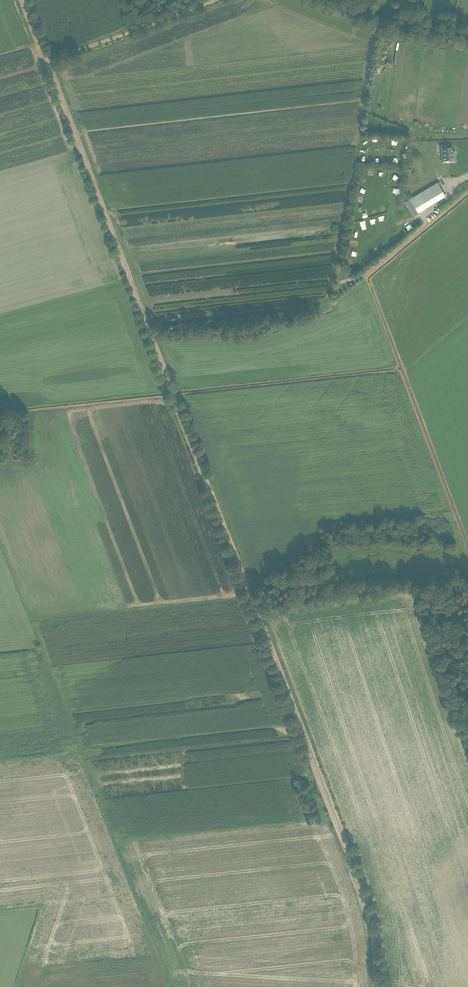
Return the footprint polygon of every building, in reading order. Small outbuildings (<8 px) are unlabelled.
[(443,145),(444,152),(441,152),(441,156),(444,156),(444,160),(453,160),(452,147),(449,147),(448,145),(443,145)] [(446,196),(437,182),(422,192),(430,206),(446,196)] [(426,208),(418,194),(410,199),(418,213),(426,208)] [(408,231),(412,228),(408,222),(404,225),(408,231)]
